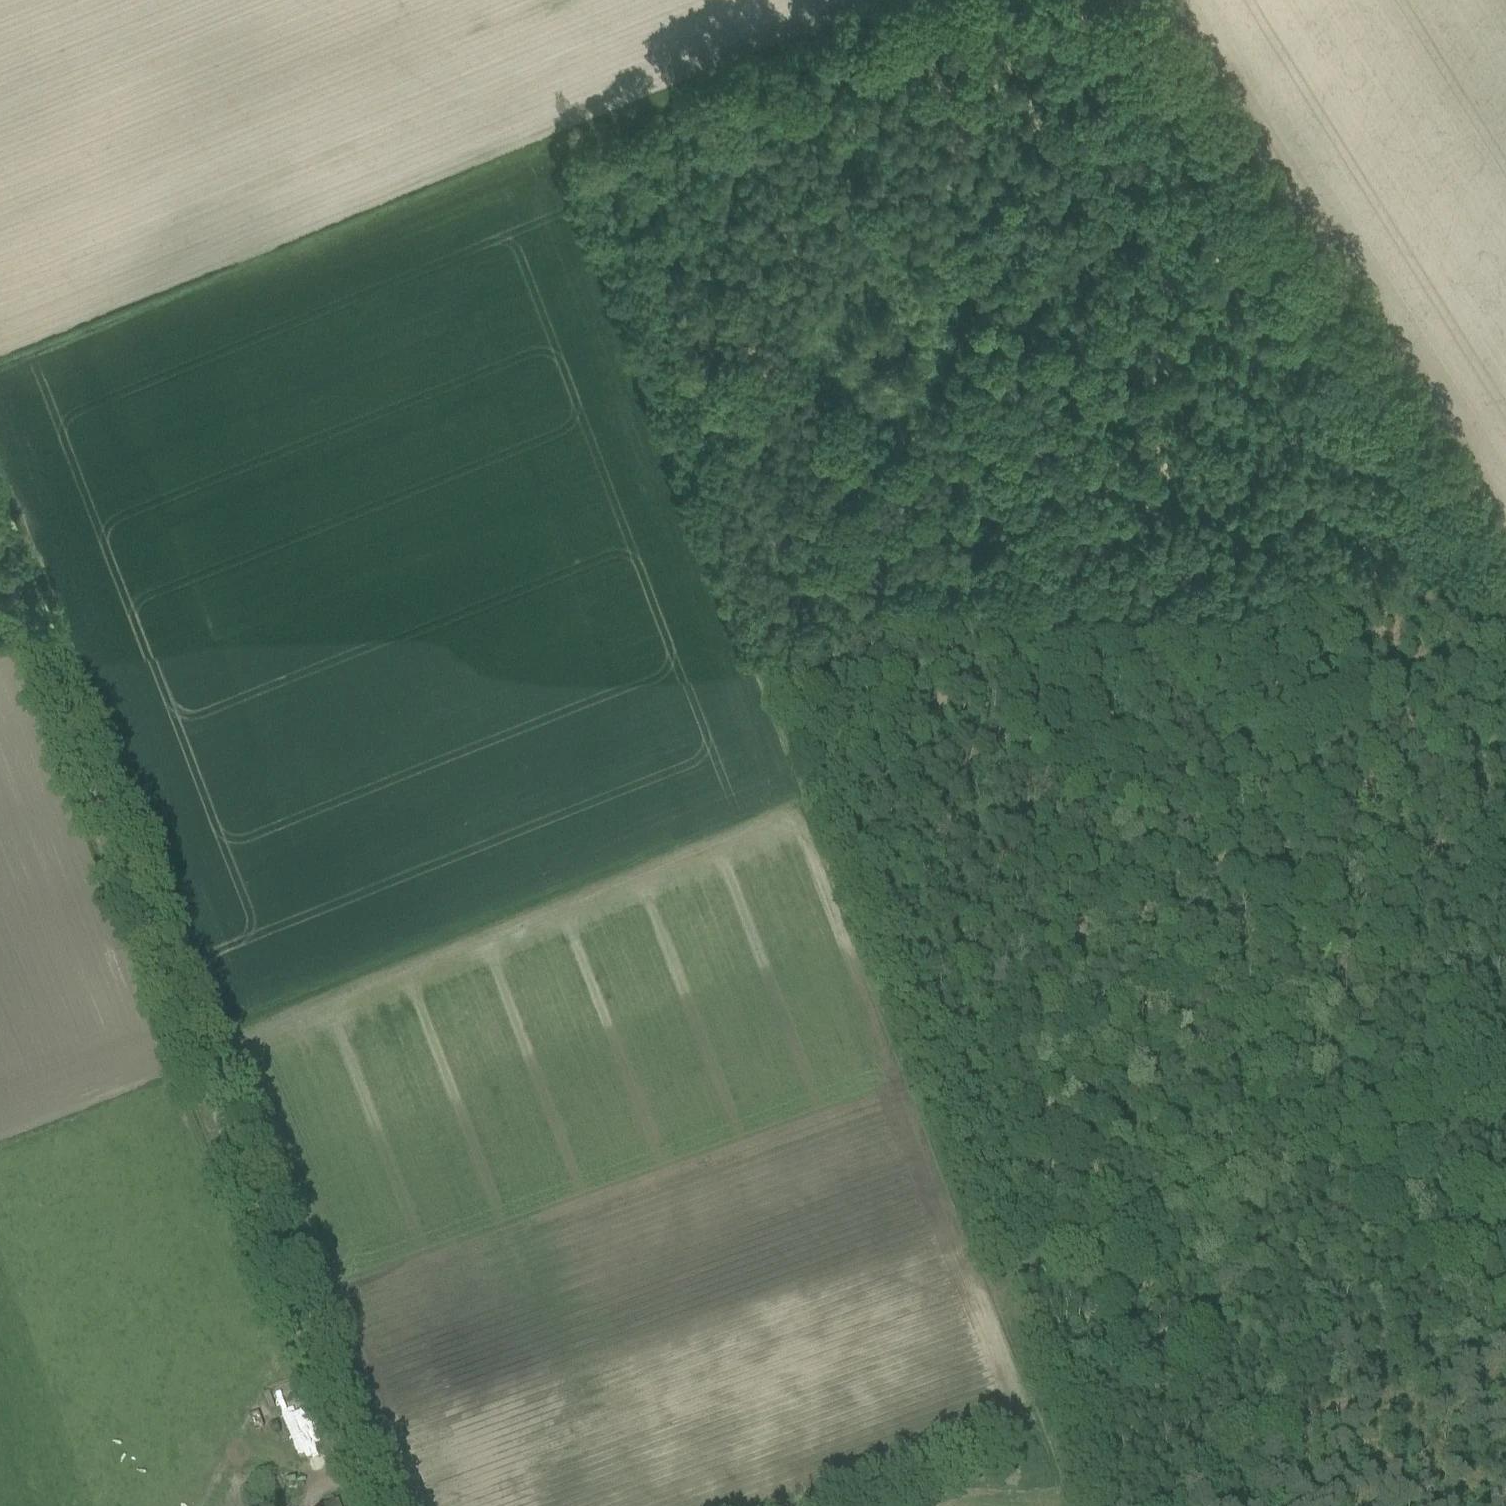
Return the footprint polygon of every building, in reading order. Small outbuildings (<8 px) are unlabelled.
[(305,1399),(281,1406),(295,1451),(319,1444),(305,1399)]
